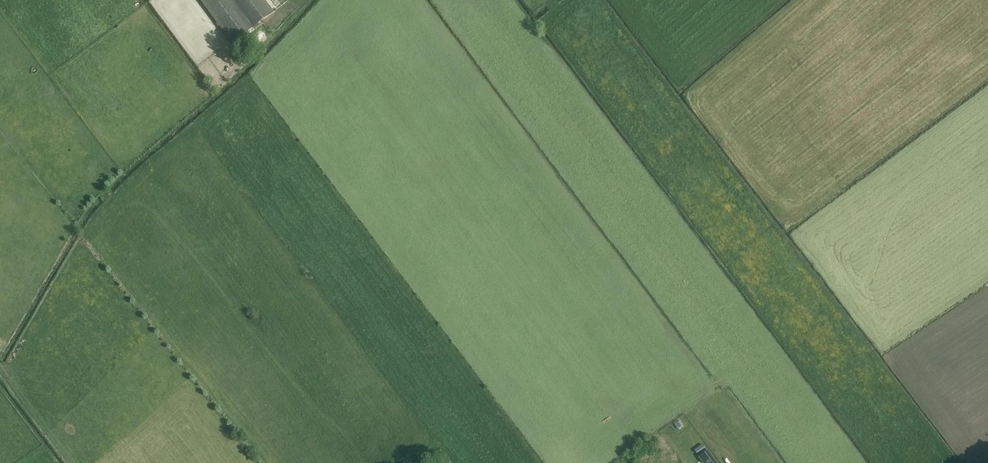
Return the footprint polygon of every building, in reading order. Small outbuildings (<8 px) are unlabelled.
[(232,43),(273,12),(264,0),(200,0),(232,43)] [(708,450),(699,457),(703,462),(705,462),(707,462),(708,462),(717,462),(708,450)]
